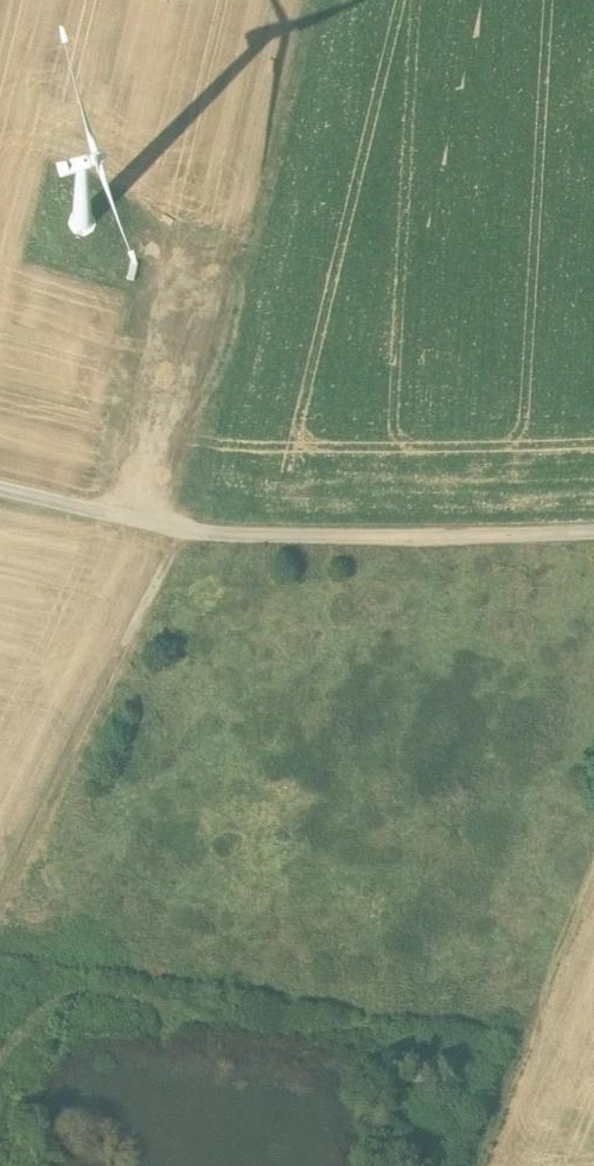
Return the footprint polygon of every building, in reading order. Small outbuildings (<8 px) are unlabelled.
[(136,265),(128,263),(124,284),(132,286),(136,265)]
